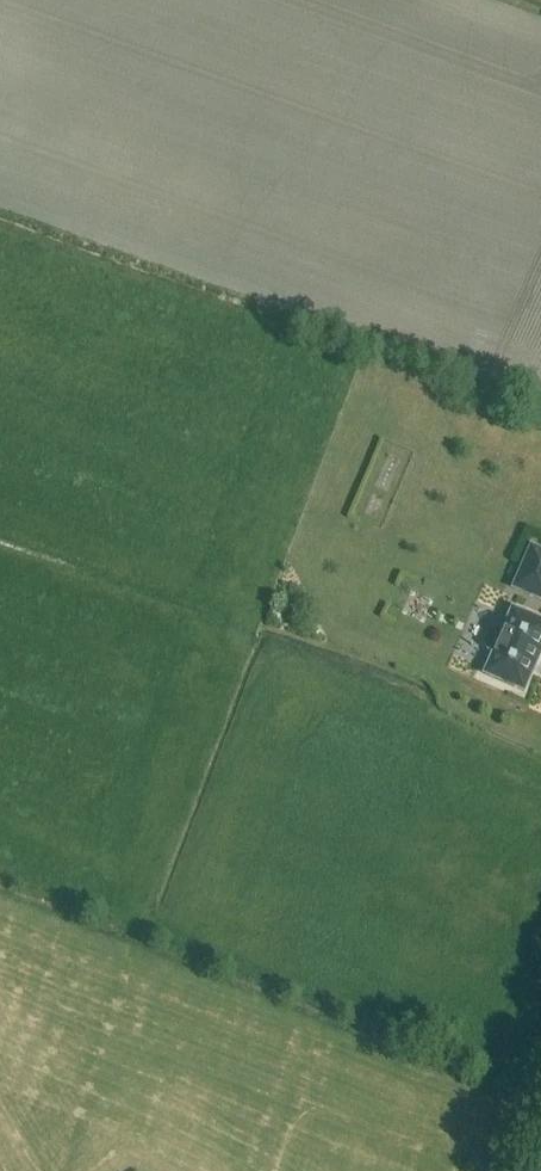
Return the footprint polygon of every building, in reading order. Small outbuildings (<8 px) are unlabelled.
[(531,546),(513,588),(540,600),(540,551),(531,546)] [(497,628),(490,630),(484,643),(487,650),(494,653),(484,674),(524,691),(534,667),(535,667),(540,652),(540,621),(513,609),(503,630),(497,628)]
